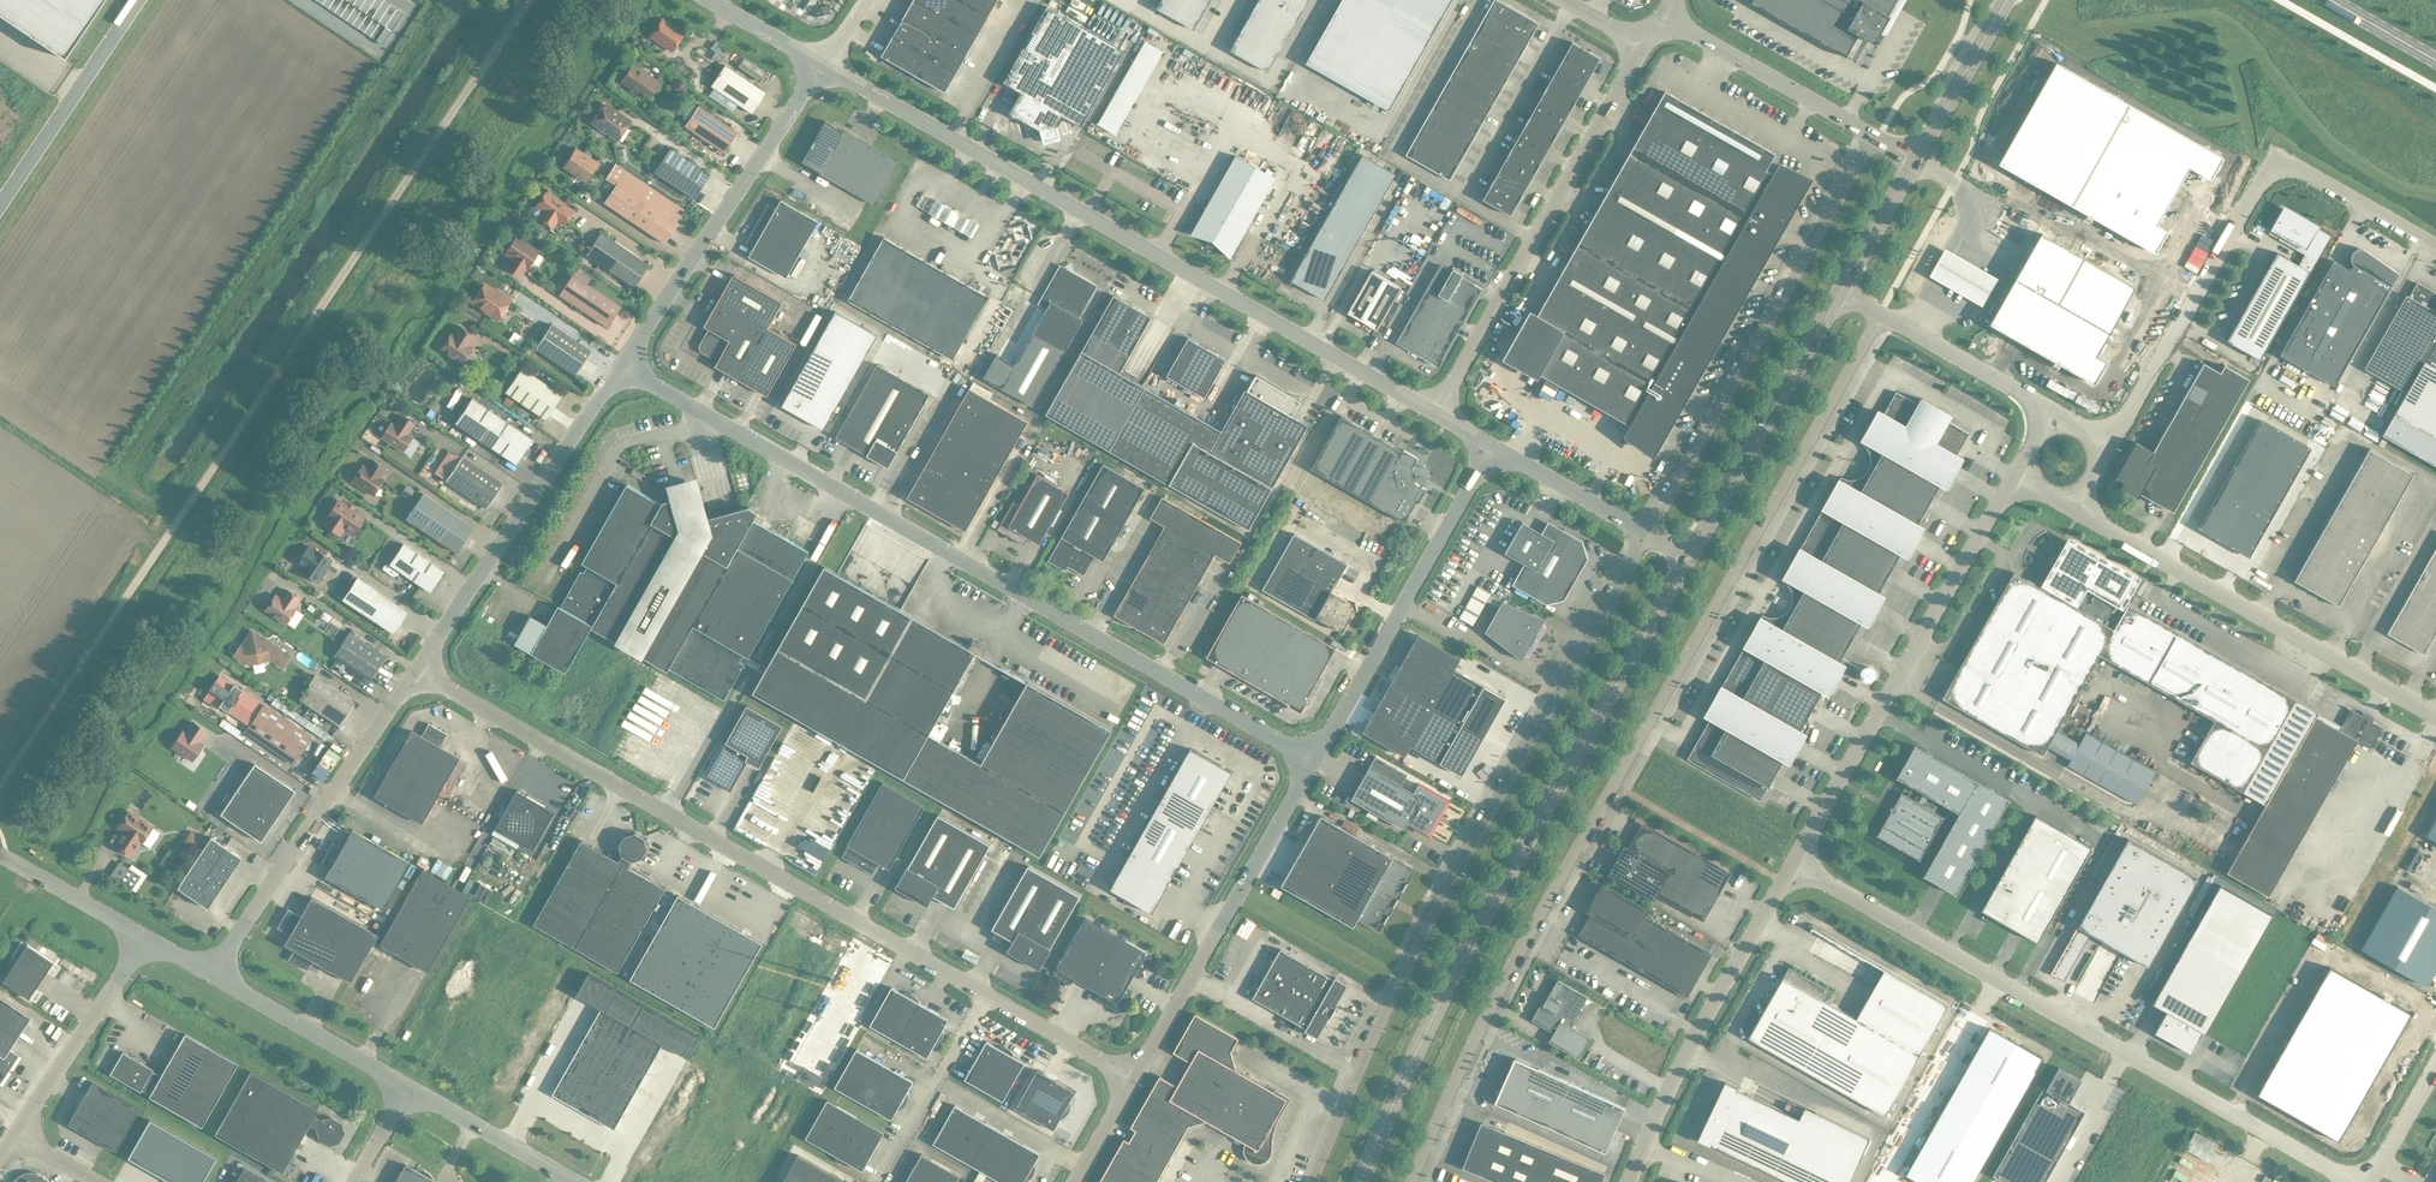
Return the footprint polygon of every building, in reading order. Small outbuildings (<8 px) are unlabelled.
[(61,56),(64,58),(75,42),(103,0),(0,0),(0,15),(61,56)] [(321,4),(327,9),(333,0),(324,0),(321,4)] [(327,9),(333,13),(342,0),(333,0),(327,9)] [(333,13),(339,17),(349,3),(347,1),(345,0),(342,0),(333,13)] [(352,5),(355,7),(358,9),(364,0),(355,0),(352,5)] [(358,9),(361,11),(365,13),(373,0),(364,0),(358,9)] [(365,13),(367,15),(371,18),(383,0),(373,0),(365,13)] [(371,18),(373,19),(377,22),(390,4),(384,0),(383,0),(371,18)] [(956,73),(998,0),(913,0),(881,56),(913,74),(945,92),(956,73)] [(1156,8),(1194,30),(1211,0),(1161,0),(1156,8)] [(1230,50),(1268,72),(1309,0),(1258,0),(1230,50)] [(1312,53),(1395,100),(1452,0),(1342,0),(1312,53)] [(1523,51),(1539,23),(1498,0),(1493,0),(1405,155),(1449,180),(1523,51)] [(1890,16),(1885,13),(1893,0),(1752,0),(1751,3),(1846,57),(1865,23),(1881,32),(1890,16)] [(1060,8),(1079,17),(1082,11),(1062,2),(1060,8)] [(349,3),(339,17),(345,21),(355,7),(352,5),(349,3)] [(390,4),(377,22),(378,23),(384,26),(396,8),(390,4)] [(355,7),(345,21),(351,25),(361,11),(358,9),(355,7)] [(1047,7),(1003,82),(1021,92),(1015,103),(1012,115),(1012,116),(1020,119),(1030,125),(1029,127),(1031,125),(1040,131),(1043,141),(1060,137),(1057,126),(1063,116),(1081,126),(1124,51),(1082,27),(1047,7)] [(396,8),(384,26),(384,27),(390,31),(402,13),(396,8)] [(361,11),(351,25),(357,29),(367,15),(365,13),(361,11)] [(367,15),(357,29),(363,33),(373,19),(371,18),(367,15)] [(373,19),(363,33),(369,37),(378,23),(377,22),(373,19)] [(671,51),(683,33),(662,19),(650,36),(671,51)] [(378,23),(369,37),(375,41),(384,27),(384,26),(378,23)] [(384,27),(375,41),(381,45),(390,31),(384,27)] [(1133,33),(1091,120),(1108,128),(1150,41),(1133,33)] [(1575,101),(1599,58),(1590,53),(1590,52),(1583,47),(1582,48),(1573,43),(1562,62),(1561,61),(1548,85),(1547,85),(1543,93),(1530,117),(1525,124),(1512,148),(1507,156),(1508,156),(1494,179),(1490,187),(1483,199),(1511,215),(1511,214),(1517,202),(1518,203),(1522,195),(1522,194),(1535,171),(1536,172),(1540,164),(1539,163),(1553,140),(1558,132),(1557,132),(1570,109),(1571,109),(1576,101),(1575,101)] [(742,57),(736,65),(756,79),(762,71),(742,57)] [(620,81),(637,93),(640,89),(651,96),(660,82),(632,63),(620,81)] [(2004,167),(2155,253),(2167,231),(2157,225),(2189,167),(2210,179),(2223,158),(2056,63),(2043,84),(2049,87),(2004,167)] [(765,92),(724,65),(710,86),(751,113),(765,92)] [(1563,331),(1539,373),(1633,427),(1627,437),(1648,449),(1803,178),(1781,166),(1776,176),(1766,170),(1775,154),(1665,91),(1537,316),(1563,331)] [(617,139),(618,139),(630,121),(629,121),(605,105),(604,104),(592,122),(593,123),(593,122),(600,127),(598,130),(604,134),(607,131),(618,139),(617,139)] [(623,104),(620,108),(632,116),(635,111),(623,104)] [(737,133),(697,106),(684,126),(724,153),(737,133)] [(268,110),(255,131),(265,137),(278,117),(268,110)] [(1341,129),(1347,119),(1338,113),(1331,123),(1341,129)] [(1288,146),(1301,153),(1317,122),(1305,116),(1288,146)] [(278,117),(265,137),(275,144),(288,124),(278,117)] [(819,173),(875,205),(899,162),(844,130),(843,131),(825,121),(802,162),(820,172),(819,173)] [(255,131),(241,151),(251,157),(265,137),(255,131)] [(265,137),(251,157),(261,164),(275,144),(265,137)] [(558,171),(558,172),(559,173),(586,191),(587,192),(597,177),(596,176),(602,167),(597,163),(575,148),(563,166),(559,172),(558,171)] [(669,148),(653,172),(693,199),(709,175),(669,148)] [(1396,174),(1362,155),(1290,280),(1324,300),(1396,174)] [(1216,242),(1230,256),(1275,178),(1236,156),(1192,234),(1211,239),(1216,242)] [(603,202),(623,216),(663,243),(677,222),(675,221),(683,209),(615,163),(605,178),(615,185),(603,202)] [(1306,185),(1302,196),(1308,197),(1311,187),(1306,185)] [(849,198),(851,194),(839,190),(838,195),(849,198)] [(530,208),(527,212),(528,216),(532,219),(537,218),(538,217),(539,217),(539,218),(552,227),(557,220),(564,224),(573,210),(545,192),(536,206),(537,206),(536,207),(534,207),(530,208)] [(754,247),(749,256),(786,278),(818,221),(781,200),(775,209),(767,205),(746,242),(754,247)] [(944,202),(937,216),(944,220),(952,207),(944,202)] [(2278,239),(2305,254),(2299,265),(2277,252),(2226,340),(2260,360),(2330,236),(2309,223),(2308,223),(2282,208),(2273,225),(2270,229),(2281,235),(2278,239)] [(961,215),(953,210),(946,223),(954,227),(961,215)] [(648,265),(600,232),(585,255),(634,287),(648,265)] [(2041,233),(2015,278),(2020,281),(1995,326),(2094,383),(2107,361),(2097,355),(2136,286),(2041,233)] [(517,237),(516,236),(505,253),(505,254),(506,252),(512,257),(506,266),(520,276),(526,267),(527,268),(538,251),(537,251),(536,252),(516,238),(517,237)] [(989,297),(884,237),(848,300),(953,360),(989,297)] [(1947,246),(1930,274),(1983,305),(2000,277),(1947,246)] [(2387,292),(2397,274),(2364,250),(2360,249),(2356,250),(2353,253),(2351,257),(2351,261),(2353,264),(2349,269),(2333,261),(2280,355),(2334,386),(2388,292),(2387,292)] [(1381,259),(1376,268),(1389,275),(1394,266),(1381,259)] [(701,272),(714,276),(717,268),(704,263),(701,272)] [(996,354),(983,378),(1033,406),(1083,320),(1078,317),(1096,286),(1066,268),(1057,271),(1038,304),(1046,309),(1015,365),(996,354)] [(1441,268),(1399,342),(1431,360),(1440,358),(1476,295),(1473,286),(1461,279),(1463,274),(1453,269),(1450,273),(1441,268)] [(1347,312),(1377,329),(1401,287),(1371,271),(1347,312)] [(620,307),(572,274),(558,294),(607,327),(620,307)] [(782,302),(733,274),(704,326),(708,329),(699,346),(700,352),(717,362),(715,366),(767,396),(797,344),(768,327),(782,302)] [(2406,393),(2424,362),(2435,369),(2435,298),(2417,283),(2409,297),(2406,295),(2364,369),(2406,393)] [(472,302),(497,319),(510,300),(499,292),(497,294),(483,285),(472,302)] [(1119,373),(1130,355),(1152,317),(1113,295),(1081,352),(1119,373)] [(878,335),(835,311),(782,405),(824,429),(878,335)] [(551,324),(535,348),(575,375),(591,351),(551,324)] [(475,337),(459,326),(458,326),(459,326),(453,335),(451,334),(451,333),(440,349),(441,349),(461,362),(461,363),(472,347),(471,347),(468,345),(474,337),(475,337)] [(1204,397),(1226,359),(1188,338),(1166,376),(1204,397)] [(1046,414),(1109,450),(1145,388),(1119,373),(1081,352),(1046,414)] [(2424,362),(2406,393),(2382,435),(2435,466),(2435,369),(2424,362)] [(2124,482),(2120,488),(2138,498),(2140,493),(2173,512),(2249,379),(2224,365),(2220,372),(2203,363),(2153,452),(2136,442),(2113,481),(2114,482),(2116,478),(2124,482)] [(930,394),(877,364),(836,437),(867,455),(888,468),(897,451),(930,394)] [(504,392),(545,419),(561,394),(521,367),(504,392)] [(1281,390),(1256,375),(1247,390),(1245,389),(1221,431),(1145,388),(1109,450),(1109,451),(1248,530),(1308,425),(1292,416),(1301,401),(1299,399),(1300,397),(1280,392),(1281,390)] [(965,531),(983,500),(1028,421),(969,388),(907,498),(965,531)] [(1947,487),(1962,460),(1956,456),(1969,433),(1896,392),(1867,442),(1873,445),(1877,461),(1865,482),(1849,486),(1844,483),(1789,580),(1794,583),(1799,599),(1787,620),(1771,624),(1765,621),(1687,759),(1760,800),(1784,759),(1790,763),(1805,735),(1799,732),(1823,690),(1829,694),(1845,666),(1838,663),(1862,621),(1868,625),(1884,597),(1878,594),(1901,553),(1907,556),(1923,528),(1917,525),(1941,484),(1947,487)] [(471,398),(454,423),(515,464),(532,439),(471,398)] [(379,406),(384,412),(390,406),(385,401),(379,406)] [(414,424),(401,415),(394,425),(390,423),(381,437),(402,451),(411,437),(405,433),(407,430),(408,430),(409,430),(414,424)] [(1419,485),(1418,484),(1416,483),(1415,481),(1413,480),(1413,478),(1412,476),(1411,474),(1411,472),(1411,470),(1412,468),(1412,466),(1413,464),(1417,457),(1404,450),(1402,452),(1340,416),(1311,468),(1405,522),(1416,502),(1418,503),(1426,489),(1419,485)] [(2285,433),(2264,421),(2259,419),(2247,440),(2251,443),(2273,455),(2285,433)] [(2307,445),(2285,433),(2273,455),(2294,467),(2299,470),(2311,448),(2307,445)] [(1059,448),(1066,452),(1072,437),(1065,434),(1059,448)] [(2240,453),(2244,456),(2265,468),(2273,455),(2251,443),(2247,440),(2240,453)] [(2413,474),(2368,449),(2293,580),(2338,606),(2413,474)] [(2258,481),(2265,468),(2244,456),(2240,453),(2232,466),(2237,469),(2258,481)] [(2291,483),(2299,470),(2294,467),(2273,455),(2265,468),(2287,480),(2291,483)] [(445,480),(486,508),(503,483),(462,456),(445,480)] [(366,467),(362,465),(351,481),(373,495),(384,479),(380,476),(385,469),(372,459),(366,467)] [(1145,488),(1103,464),(1048,561),(1065,571),(1066,571),(1064,570),(1066,566),(1084,576),(1095,556),(1103,561),(1145,488)] [(2251,494),(2258,481),(2237,469),(2232,466),(2225,479),(2230,482),(2251,494)] [(2265,468),(2258,481),(2280,493),(2284,496),(2291,483),(2287,480),(2265,468)] [(735,474),(741,494),(753,490),(748,471),(735,474)] [(1039,544),(1069,492),(1037,474),(1020,506),(1013,502),(997,529),(1024,545),(1028,538),(1039,544)] [(2218,492),(2222,494),(2244,507),(2251,494),(2230,482),(2225,479),(2218,492)] [(2251,494),(2272,506),(2277,508),(2284,496),(2280,493),(2258,481),(2251,494)] [(558,606),(531,653),(566,673),(591,628),(668,671),(669,669),(724,700),(745,664),(740,661),(743,655),(748,657),(809,551),(754,520),(758,513),(748,507),(704,519),(695,486),(674,491),(675,499),(663,502),(662,504),(627,484),(582,563),(587,566),(584,573),(581,571),(560,607),(558,606)] [(2211,505),(2215,507),(2223,512),(2236,519),(2244,507),(2222,494),(2218,492),(2211,505)] [(456,552),(473,527),(422,493),(405,518),(456,552)] [(2269,521),(2277,508),(2272,506),(2251,494),(2244,507),(2265,519),(2269,521)] [(1229,563),(1241,542),(1162,497),(1150,518),(1165,526),(1114,615),(1164,644),(1215,555),(1229,563)] [(324,523),(339,533),(338,532),(342,526),(352,533),(363,517),(338,501),(327,516),(328,516),(324,523)] [(2211,533),(2223,512),(2215,507),(2211,505),(2198,526),(2197,528),(2210,535),(2211,533)] [(2244,507),(2236,519),(2249,527),(2258,531),(2262,534),(2269,521),(2265,519),(2244,507)] [(2210,535),(2223,543),(2224,541),(2236,519),(2223,512),(2211,533),(2210,535)] [(2237,548),(2249,527),(2236,519),(2224,541),(2223,543),(2236,550),(2237,548)] [(1514,584),(1546,602),(1547,602),(1563,598),(1585,558),(1581,542),(1549,524),(1543,534),(1522,522),(1505,552),(1526,564),(1514,584)] [(2249,527),(2237,548),(2236,550),(2249,557),(2250,555),(2262,534),(2258,531),(2249,527)] [(1262,589),(1283,601),(1315,620),(1316,618),(1342,632),(1354,612),(1353,610),(1357,609),(1357,610),(1357,609),(1356,602),(1355,603),(1347,605),(1345,603),(1347,600),(1331,591),(1347,564),(1294,533),(1262,589)] [(2286,769),(2285,769),(2315,716),(2339,730),(2341,726),(2295,699),(2122,600),(2134,579),(2070,543),(2060,561),(2058,559),(2055,565),(2057,566),(2047,584),(2057,589),(2054,595),(2014,572),(1942,698),(2042,755),(2047,747),(2070,760),(2067,765),(2137,804),(2155,772),(2085,733),(2079,744),(2056,731),(2099,655),(2214,720),(2190,762),(2266,805),(2286,769)] [(443,571),(403,544),(389,564),(429,591),(443,571)] [(296,562),(302,566),(299,571),(317,583),(319,581),(323,580),(322,575),(323,574),(323,573),(331,560),(314,549),(308,545),(296,562)] [(2387,634),(2423,654),(2435,632),(2435,548),(2387,634)] [(767,668),(748,657),(743,655),(740,661),(745,664),(763,674),(753,692),(819,730),(815,736),(830,744),(833,738),(904,778),(953,691),(959,695),(986,649),(972,641),(968,648),(824,566),(767,668)] [(342,599),(362,612),(392,633),(407,611),(357,577),(342,599)] [(1472,625),(1490,594),(1477,586),(1460,618),(1472,625)] [(274,595),(264,610),(285,624),(295,609),(293,607),(299,598),(287,590),(282,597),(283,597),(282,600),(274,595)] [(1290,705),(1292,706),(1293,706),(1295,706),(1297,706),(1299,706),(1300,705),(1302,704),(1303,703),(1305,702),(1306,700),(1336,648),(1242,594),(1206,657),(1290,705)] [(1503,601),(1485,632),(1522,660),(1524,656),(1529,657),(1546,627),(1543,623),(1545,618),(1503,601)] [(482,604),(472,618),(484,626),(494,613),(482,604)] [(522,647),(539,618),(521,607),(504,636),(522,647)] [(1029,626),(1026,631),(1038,638),(1041,632),(1029,626)] [(282,666),(288,656),(251,631),(241,646),(240,645),(234,655),(245,663),(248,659),(252,662),(262,660),(266,655),(282,666)] [(333,656),(369,680),(385,656),(349,632),(333,656)] [(1418,635),(1390,684),(1433,708),(1454,669),(1460,659),(1418,635)] [(1848,660),(1857,679),(1869,673),(1860,654),(1848,660)] [(1454,669),(1433,708),(1485,738),(1485,737),(1484,736),(1505,698),(1454,669)] [(298,699),(338,726),(355,702),(315,675),(298,699)] [(228,710),(249,724),(262,705),(241,691),(242,689),(233,684),(232,685),(219,676),(206,696),(219,704),(218,706),(227,711),(228,710)] [(929,734),(904,778),(1040,856),(1111,730),(1027,682),(981,763),(929,734)] [(1390,684),(1362,733),(1405,757),(1411,746),(1433,708),(1390,684)] [(263,704),(262,705),(249,724),(245,730),(293,762),(311,736),(263,704)] [(705,776),(725,787),(732,785),(746,761),(759,768),(782,726),(747,705),(725,743),(725,742),(705,776)] [(511,720),(514,714),(497,706),(494,712),(511,720)] [(1433,708),(1411,746),(1462,775),(1483,737),(1484,738),(1485,738),(1433,708)] [(2285,769),(2286,769),(2327,793),(2357,741),(2370,748),(2382,727),(2372,721),(2373,719),(2374,720),(2374,719),(2362,712),(2362,713),(2361,715),(2351,710),(2341,726),(2339,730),(2315,716),(2285,769)] [(172,747),(192,760),(202,744),(198,742),(205,731),(192,722),(185,733),(182,731),(172,747)] [(373,796),(421,824),(458,757),(439,746),(446,734),(428,723),(420,735),(411,730),(405,740),(402,738),(392,757),(394,759),(373,796)] [(1914,746),(1896,778),(1923,794),(1917,803),(1901,794),(1877,836),(1919,860),(1943,818),(1922,806),(1927,796),(1958,814),(1923,877),(1955,895),(2009,800),(1914,746)] [(1128,857),(1170,881),(1181,862),(1178,861),(1228,773),(1230,775),(1232,772),(1190,749),(1128,857)] [(220,814),(260,841),(294,791),(254,763),(220,814)] [(1408,822),(1425,832),(1433,817),(1435,818),(1437,814),(1436,813),(1444,798),(1418,783),(1413,792),(1369,767),(1351,799),(1404,829),(1408,822)] [(924,807),(882,783),(847,846),(848,846),(842,857),(872,874),(878,864),(889,869),(924,807)] [(2416,807),(2422,796),(2408,788),(2402,799),(2416,807)] [(516,790),(495,826),(535,849),(556,813),(516,790)] [(124,831),(114,845),(130,856),(139,841),(141,843),(152,827),(128,811),(118,827),(124,831)] [(907,866),(895,887),(928,906),(933,896),(954,907),(990,845),(938,815),(908,867),(907,866)] [(2092,847),(2035,815),(1981,910),(2038,942),(2092,847)] [(1376,927),(1410,867),(1321,816),(1281,885),(1353,927),(1359,917),(1376,927)] [(556,832),(562,821),(556,817),(549,829),(556,832)] [(2426,836),(2435,842),(2435,818),(2426,836)] [(1625,848),(1610,873),(1653,897),(1656,892),(1702,918),(1727,873),(1643,825),(1629,850),(1625,848)] [(181,827),(177,837),(189,842),(193,831),(181,827)] [(324,877),(381,909),(409,862),(352,829),(341,848),(331,843),(320,862),(330,867),(324,877)] [(644,838),(635,833),(624,835),(619,845),(622,855),(619,861),(581,840),(533,924),(618,972),(665,888),(628,867),(632,861),(642,858),(647,849),(644,838)] [(234,868),(241,857),(210,837),(176,887),(207,908),(234,868)] [(2090,934),(2148,967),(2198,879),(2127,838),(2078,924),(2050,974),(2051,974),(2052,974),(2064,981),(2090,934)] [(1039,969),(1051,948),(1050,948),(1080,895),(1028,866),(992,929),(1013,941),(1007,951),(1039,969)] [(426,972),(469,896),(421,869),(378,945),(426,972)] [(1743,889),(1747,886),(1738,876),(1734,880),(1743,889)] [(1148,896),(1116,878),(1110,889),(1141,907),(1148,896)] [(1686,994),(1709,954),(1642,916),(1646,910),(1603,885),(1589,910),(1593,913),(1581,934),(1686,994)] [(2272,915),(2219,885),(2152,1003),(2167,1011),(2155,1032),(2191,1053),(2203,1032),(2205,1033),(2272,915)] [(2361,949),(2426,986),(2435,968),(2435,908),(2397,886),(2361,949)] [(1282,892),(1274,888),(1271,894),(1278,898),(1282,892)] [(678,895),(630,979),(715,1027),(763,943),(678,895)] [(300,916),(287,909),(276,927),(289,935),(283,944),(293,950),(288,959),(307,970),(312,961),(350,982),(377,935),(311,897),(300,916)] [(1144,977),(1145,977),(1143,971),(1150,958),(1150,957),(1150,958),(1144,954),(1146,952),(1085,917),(1056,968),(1059,969),(1055,975),(1063,980),(1065,986),(1065,985),(1072,983),(1074,978),(1099,992),(1095,999),(1113,1009),(1114,1014),(1125,1011),(1123,1006),(1132,991),(1126,987),(1133,975),(1138,978),(1144,976),(1144,977)] [(1885,1115),(1948,1004),(1884,968),(1884,969),(1811,927),(1810,930),(1810,931),(1882,971),(1856,1018),(1825,1001),(1831,991),(1788,967),(1748,1038),(1885,1115)] [(2,981),(28,999),(53,962),(27,944),(2,981)] [(1338,1002),(1347,985),(1348,985),(1335,977),(1334,979),(1280,949),(1252,998),(1306,1028),(1305,1030),(1318,1038),(1318,1037),(1327,1020),(1328,1020),(1328,1019),(1332,1015),(1334,1012),(1336,1007),(1337,1003),(1338,1003),(1338,1002)] [(2253,1093),(2337,1140),(2410,1013),(2326,965),(2253,1093)] [(51,977),(72,990),(79,979),(58,966),(51,977)] [(576,994),(601,1009),(617,1018),(632,1026),(644,1004),(588,973),(576,994)] [(1557,980),(1548,996),(1549,997),(1544,1006),(1540,1003),(1531,1020),(1553,1033),(1549,1041),(1578,1058),(1589,1037),(1570,1026),(1587,997),(1557,980)] [(2018,980),(2015,986),(2033,995),(2035,990),(2018,980)] [(891,987),(869,1025),(927,1058),(932,1048),(936,1046),(940,1043),(942,1039),(943,1034),(943,1029),(948,1019),(920,1003),(918,999),(915,995),(910,993),(905,992),(901,992),(891,987)] [(360,1013),(369,1001),(355,992),(346,1004),(360,1013)] [(17,1038),(30,1018),(0,997),(0,1027),(17,1038)] [(50,1001),(45,1012),(55,1016),(60,1005),(50,1001)] [(647,1035),(663,1044),(687,1058),(700,1036),(644,1004),(632,1026),(647,1035)] [(623,1041),(632,1026),(617,1018),(601,1009),(592,1024),(608,1033),(623,1041)] [(1236,1070),(1231,1051),(1238,1038),(1195,1014),(1173,1052),(1191,1062),(1177,1086),(1159,1076),(1130,1127),(1135,1130),(1129,1141),(1124,1139),(1099,1181),(1156,1181),(1188,1126),(1207,1121),(1245,1142),(1243,1151),(1246,1158),(1252,1163),(1259,1164),(1266,1161),(1271,1155),(1272,1147),(1272,1140),(1273,1132),(1275,1126),(1277,1121),(1290,1098),(1274,1089),(1273,1091),(1236,1070)] [(592,1024),(584,1039),(600,1048),(615,1056),(623,1041),(608,1033),(592,1024)] [(638,1050),(654,1059),(663,1044),(647,1035),(632,1026),(623,1041),(638,1050)] [(9,1070),(19,1055),(9,1049),(17,1038),(0,1027),(0,1064),(9,1070)] [(1906,1174),(1920,1181),(1971,1181),(2042,1058),(1989,1028),(1906,1174)] [(184,1034),(163,1071),(130,1053),(115,1078),(201,1127),(237,1064),(184,1034)] [(591,1063),(606,1071),(615,1056),(600,1048),(584,1039),(575,1054),(591,1063)] [(629,1065),(645,1074),(654,1059),(638,1050),(623,1041),(615,1056),(629,1065)] [(986,1041),(964,1079),(1003,1101),(1024,1063),(1015,1057),(1013,1053),(1009,1049),(1005,1047),(1000,1046),(996,1046),(986,1041)] [(834,1087),(891,1120),(897,1110),(901,1108),(905,1105),(907,1101),(908,1096),(908,1091),(913,1081),(856,1049),(834,1087)] [(598,1086),(606,1071),(591,1063),(575,1054),(567,1069),(583,1078),(598,1086)] [(629,1065),(615,1056),(606,1071),(621,1080),(637,1089),(645,1074),(629,1065)] [(1514,1058),(1495,1102),(1605,1152),(1625,1108),(1514,1058)] [(0,1064),(0,1083),(9,1070),(0,1064)] [(1992,1176),(2003,1181),(2045,1181),(2085,1112),(2068,1102),(2081,1080),(2058,1067),(2045,1089),(2043,1088),(1992,1176)] [(583,1078),(567,1069),(552,1094),(568,1103),(583,1078)] [(321,1120),(314,1116),(318,1109),(249,1070),(213,1134),(281,1173),(308,1126),(315,1130),(318,1140),(328,1146),(338,1143),(344,1133),(341,1123),(331,1117),(321,1120)] [(1015,1108),(1053,1130),(1059,1120),(1063,1118),(1067,1115),(1069,1111),(1070,1106),(1069,1101),(1075,1092),(1037,1070),(1015,1108)] [(612,1095),(628,1104),(637,1089),(621,1080),(606,1071),(598,1086),(612,1095)] [(568,1103),(583,1112),(598,1086),(583,1078),(568,1103)] [(91,1081),(72,1114),(76,1129),(115,1151),(139,1108),(91,1081)] [(1815,1112),(1809,1124),(1736,1089),(1737,1088),(1725,1082),(1698,1139),(1710,1145),(1710,1144),(1790,1181),(1849,1181),(1870,1138),(1815,1112)] [(612,1095),(598,1086),(583,1112),(598,1120),(612,1095)] [(612,1095),(598,1120),(614,1129),(628,1104),(612,1095)] [(827,1100),(805,1138),(833,1154),(836,1158),(839,1162),(843,1165),(848,1165),(853,1165),(862,1170),(884,1132),(827,1100)] [(955,1105),(949,1115),(945,1117),(941,1120),(939,1124),(938,1129),(938,1134),(933,1143),(1001,1181),(1024,1181),(1028,1180),(1031,1177),(1034,1173),(1035,1168),(1034,1163),(1040,1154),(955,1105)] [(127,1158),(169,1181),(202,1181),(216,1157),(149,1119),(127,1158)] [(1467,1168),(1486,1175),(1485,1177),(1498,1181),(1601,1181),(1605,1173),(1504,1131),(1503,1133),(1485,1126),(1478,1143),(1475,1142),(1472,1149),(1475,1150),(1467,1168)] [(2203,1160),(2213,1142),(2194,1132),(2184,1149),(2203,1160)] [(782,1181),(846,1181),(797,1154),(782,1181)] [(959,1175),(921,1154),(905,1181),(956,1181),(959,1175)] [(394,1181),(437,1181),(433,1180),(431,1176),(428,1172),(424,1170),(419,1169),(414,1169),(405,1164),(394,1181)] [(243,1168),(234,1181),(268,1181),(243,1168)] [(46,1178),(42,1175),(36,1173),(31,1172),(25,1173),(19,1175),(15,1179),(12,1181),(49,1181),(46,1178)]
